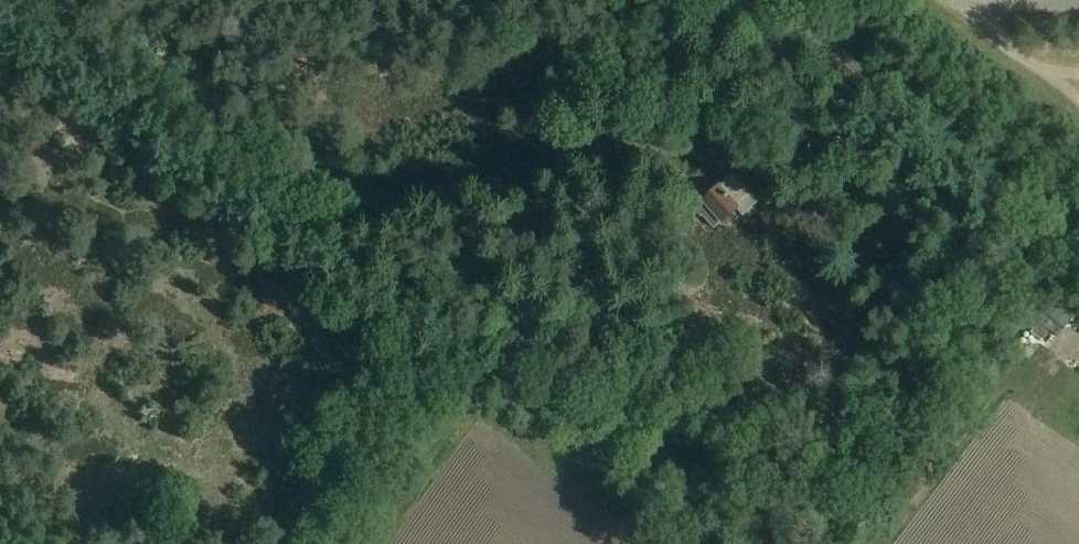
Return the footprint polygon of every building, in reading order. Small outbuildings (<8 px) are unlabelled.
[(738,209),(738,210),(742,214),(758,202),(733,172),(704,196),(698,189),(686,199),(701,217),(704,215),(714,228),(738,209)]
